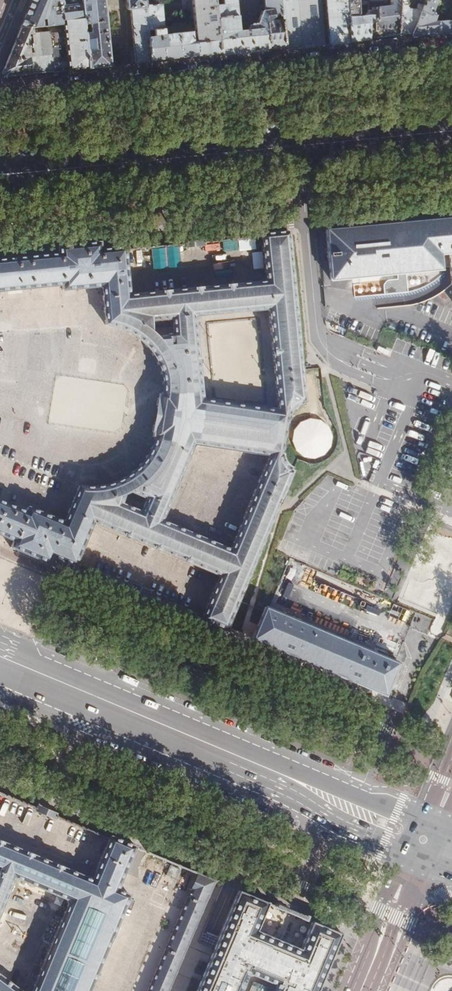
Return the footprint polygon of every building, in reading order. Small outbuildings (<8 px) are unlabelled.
[(82,23),(80,0),(31,0),(19,29),(31,28),(63,25),(82,23)] [(82,24),(88,24),(89,32),(83,32),(87,69),(108,67),(102,0),(80,0),(82,23),(82,24)] [(125,10),(130,9),(133,50),(128,51),(130,65),(150,63),(145,8),(144,0),(124,0),(125,10)] [(150,63),(218,56),(212,0),(186,0),(186,3),(191,2),(195,42),(191,42),(191,34),(163,36),(160,7),(145,8),(150,63)] [(218,56),(249,53),(247,32),(237,33),(235,0),(212,0),(218,56)] [(280,0),(263,0),(264,12),(268,49),(277,48),(285,47),(280,0)] [(329,45),(349,43),(344,2),(357,1),(357,0),(324,0),(329,45)] [(397,39),(399,0),(391,0),(391,6),(371,8),(372,11),(368,11),(368,12),(368,41),(382,40),(397,39)] [(397,39),(412,37),(411,34),(423,4),(418,4),(416,7),(414,7),(413,10),(408,9),(405,6),(406,0),(399,0),(397,39)] [(437,22),(433,22),(435,16),(432,14),(437,0),(424,0),(423,4),(411,34),(412,37),(434,35),(434,31),(437,22)] [(360,42),(368,41),(368,12),(364,13),(364,16),(358,16),(357,5),(357,1),(344,2),(349,43),(360,42)] [(268,49),(264,12),(260,12),(255,25),(259,52),(263,51),(263,49),(268,49)] [(451,33),(451,20),(437,22),(434,31),(434,35),(451,33)] [(83,32),(82,24),(82,23),(63,25),(63,32),(65,47),(66,57),(67,70),(87,69),(83,32)] [(247,32),(249,53),(259,52),(255,25),(249,25),(247,32)] [(3,77),(50,72),(47,33),(46,31),(31,33),(31,28),(19,29),(0,73),(3,77)] [(50,72),(67,70),(66,57),(60,57),(60,52),(55,53),(55,48),(65,47),(63,32),(47,33),(50,72)] [(326,230),(326,232),(331,280),(398,274),(398,279),(390,280),(388,281),(385,284),(385,286),(385,295),(410,292),(408,273),(441,270),(441,266),(450,266),(451,287),(451,217),(326,230)] [(152,386),(152,395),(150,395),(145,434),(147,435),(145,442),(140,451),(137,457),(131,462),(127,467),(122,471),(115,475),(110,478),(101,481),(94,483),(87,483),(78,483),(75,493),(72,500),(67,512),(64,520),(28,505),(25,511),(0,500),(0,535),(13,540),(10,547),(49,563),(52,557),(75,566),(76,563),(92,522),(220,575),(203,615),(201,619),(227,629),(227,628),(274,517),(293,472),(290,471),(291,468),(288,465),(284,463),(282,460),(281,457),(281,453),(287,420),(287,415),(291,411),(293,408),(298,406),(301,406),(303,407),(302,402),(305,402),(288,230),(262,233),(262,238),(266,282),(130,295),(129,284),(126,250),(126,248),(101,250),(100,242),(58,246),(59,254),(0,260),(0,291),(62,285),(62,290),(101,286),(102,297),(103,305),(104,319),(105,325),(115,329),(127,337),(133,343),(136,346),(138,349),(143,356),(146,362),(149,367),(151,374),(152,380),(152,386)] [(168,250),(170,264),(183,263),(182,248),(168,250)] [(332,424),(296,419),(291,454),(327,459),(332,424)] [(289,553),(294,540),(289,539),(284,551),(289,553)] [(265,607),(251,639),(372,689),(386,695),(399,663),(343,640),(319,629),(301,622),(271,609),(269,609),(265,607)] [(119,917),(123,907),(130,892),(117,887),(134,845),(135,844),(110,833),(109,835),(92,876),(0,838),(0,905),(13,873),(63,894),(67,899),(30,987),(24,989),(0,971),(0,990),(89,990),(119,917)] [(215,879),(197,871),(146,990),(167,990),(215,879)] [(340,933),(311,920),(299,947),(284,941),(254,929),(266,902),(236,889),(193,990),(316,990),(340,933)]
